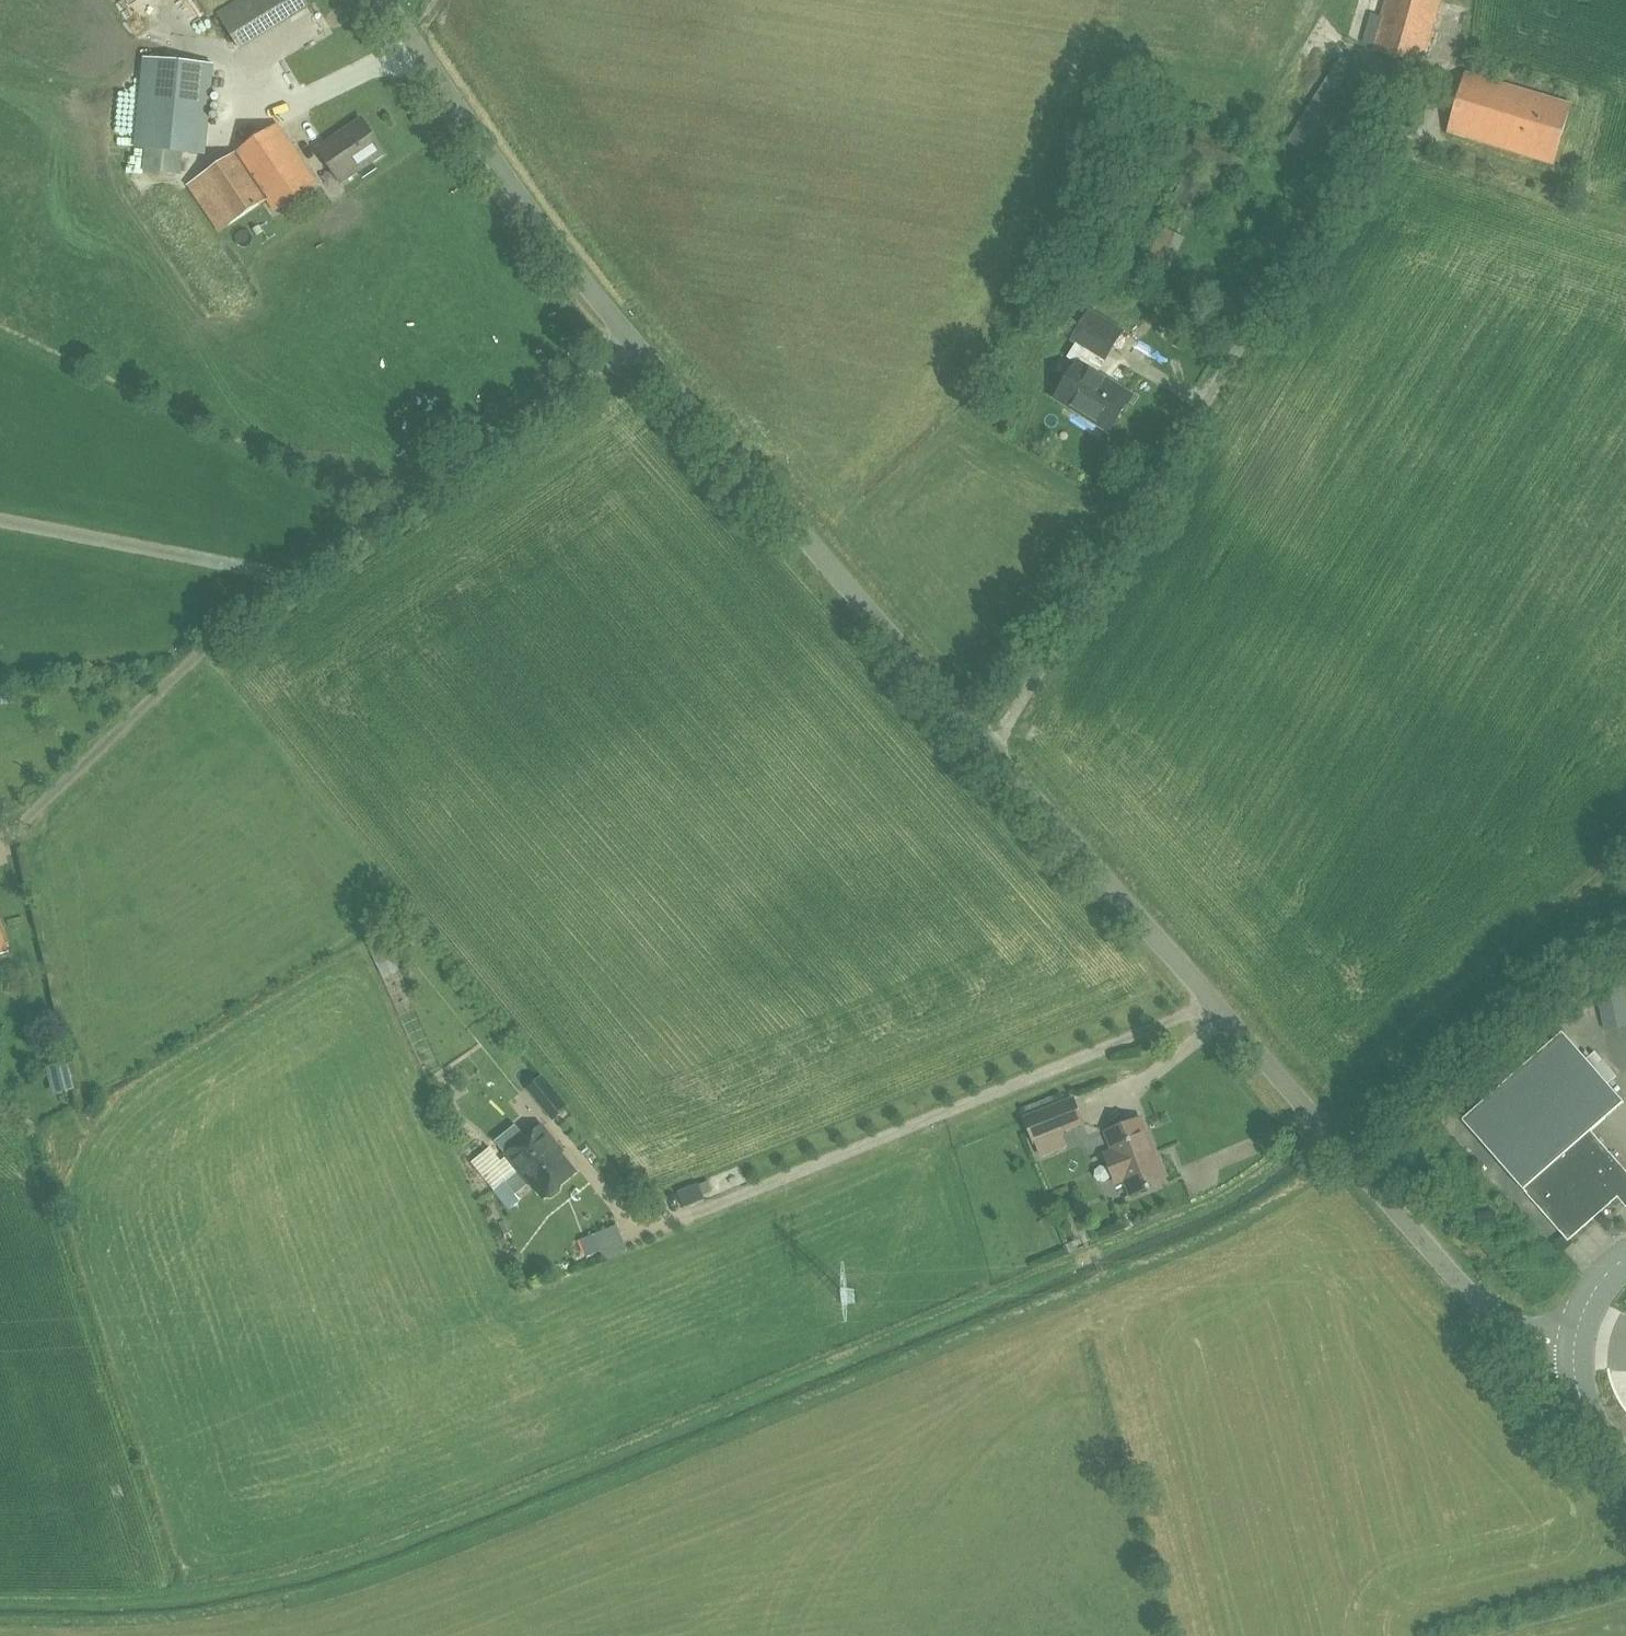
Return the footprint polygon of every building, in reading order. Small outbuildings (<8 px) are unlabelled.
[(232,37),(240,50),(308,8),(303,0),(246,0),(219,16),(232,37)] [(1372,47),(1371,51),(1423,66),(1442,0),(1386,0),(1380,21),(1367,19),(1361,43),(1372,47)] [(1329,167),(1382,81),(1341,55),(1288,141),(1329,167)] [(215,64),(143,57),(135,149),(146,149),(144,173),(181,176),(183,153),(207,155),(215,64)] [(1571,104),(1466,72),(1448,132),(1553,164),(1571,104)] [(341,182),(384,152),(363,120),(319,149),(341,182)] [(276,212),(319,183),(278,123),(236,152),(197,179),(231,225),(267,201),(276,212)] [(1170,272),(1186,239),(1169,231),(1153,265),(1170,272)] [(1110,431),(1132,396),(1089,370),(1098,355),(1105,359),(1122,331),(1090,311),(1072,339),(1077,342),(1067,357),(1076,363),(1055,396),(1110,431)] [(576,358),(575,358),(577,361),(580,365),(590,357),(585,351),(576,358)] [(1625,1207),(1625,1171),(1591,1131),(1624,1102),(1562,1032),(1462,1120),(1568,1241),(1617,1197),(1625,1207)] [(542,1077),(528,1088),(553,1118),(567,1107),(542,1077)] [(1025,1107),(1027,1114),(1025,1115),(1034,1143),(1085,1123),(1074,1096),(1053,1104),(1051,1097),(1025,1107)] [(1113,1149),(1105,1152),(1108,1161),(1114,1176),(1118,1184),(1126,1181),(1131,1195),(1164,1182),(1151,1150),(1153,1150),(1141,1118),(1106,1132),(1113,1149)] [(509,1153),(507,1155),(519,1170),(529,1182),(532,1180),(545,1197),(546,1196),(552,1196),(560,1190),(561,1184),(576,1172),(560,1153),(562,1151),(561,1150),(542,1126),(523,1141),(518,1141),(510,1147),(509,1153)] [(1087,1247),(1083,1237),(1066,1244),(1070,1253),(1078,1249),(1079,1250),(1087,1247)]
